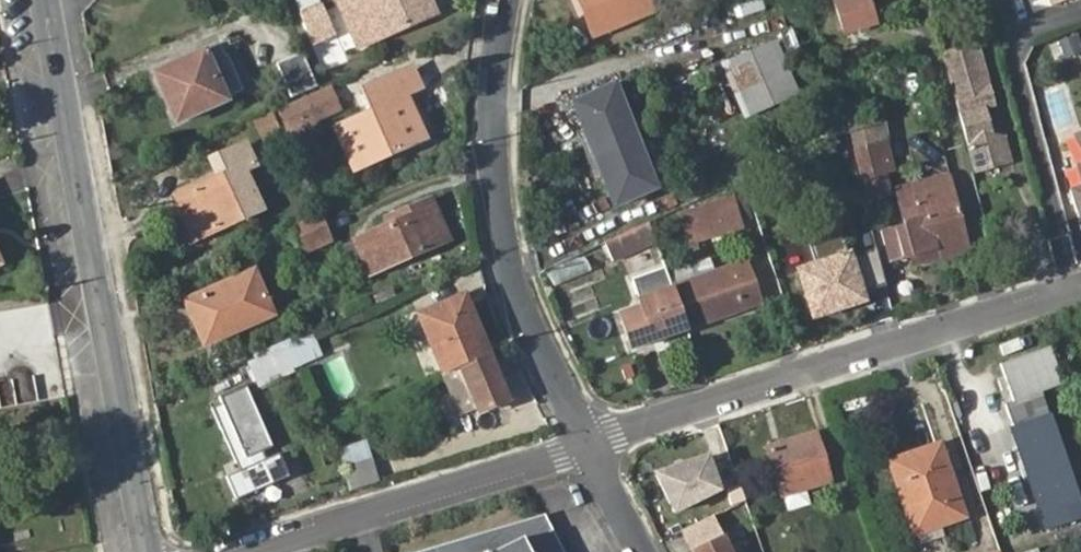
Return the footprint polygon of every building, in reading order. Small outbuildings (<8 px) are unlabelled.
[(340,5),(358,45),(381,36),(435,11),(431,0),(337,0),(340,5)] [(584,16),(589,14),(584,0),(577,0),(584,16)] [(589,14),(584,16),(592,37),(650,12),(645,0),(584,0),(589,14)] [(838,30),(868,22),(862,0),(829,0),(838,30)] [(318,6),(296,15),(308,42),(330,33),(318,6)] [(1080,55),(1080,51),(1078,35),(1061,38),(1065,58),(1080,55)] [(150,73),(172,122),(241,92),(225,53),(221,55),(216,44),(150,73)] [(975,46),(942,54),(974,171),(1007,161),(1001,139),(988,137),(980,108),(991,105),(975,46)] [(768,49),(748,57),(759,82),(779,74),(768,49)] [(298,55),(275,66),(287,96),(311,86),(298,55)] [(370,113),(334,129),(351,170),(421,138),(402,95),(417,88),(409,71),(361,92),(370,113)] [(779,74),(759,82),(770,107),(790,98),(779,74)] [(577,117),(592,157),(633,140),(632,138),(613,88),(579,102),(584,115),(577,117)] [(328,90),(314,96),(322,114),(336,108),(328,90)] [(281,111),(289,129),(312,119),(322,114),(314,96),(281,111)] [(571,105),(577,117),(584,115),(579,102),(571,105)] [(253,123),(260,138),(277,130),(270,114),(253,123)] [(312,119),(289,129),(299,153),(310,148),(305,138),(318,132),(312,119)] [(848,127),(865,189),(879,186),(876,176),(890,172),(876,119),(848,127)] [(633,140),(592,157),(607,193),(613,191),(619,205),(653,190),(633,140)] [(219,179),(177,198),(194,238),(258,210),(242,170),(254,165),(246,146),(211,160),(219,179)] [(932,237),(963,230),(949,179),(907,191),(911,206),(897,210),(901,227),(881,233),(888,265),(936,252),(932,237)] [(1068,193),(1077,220),(1080,218),(1080,189),(1068,193)] [(613,191),(607,193),(612,207),(619,205),(613,191)] [(397,222),(353,241),(353,243),(341,248),(355,277),(367,272),(368,275),(447,240),(429,199),(394,215),(397,222)] [(685,223),(691,244),(742,226),(736,206),(685,223)] [(316,214),(287,227),(299,254),(328,241),(316,214)] [(808,228),(817,257),(847,247),(837,218),(808,228)] [(654,243),(647,224),(616,239),(626,257),(653,244),(654,243)] [(936,252),(967,244),(963,230),(932,237),(936,252)] [(541,272),(549,287),(553,285),(572,326),(622,303),(616,289),(608,266),(627,258),(626,257),(616,239),(541,272)] [(608,266),(616,289),(662,273),(653,244),(626,257),(627,258),(608,266)] [(799,271),(812,315),(861,301),(848,256),(799,271)] [(682,279),(713,267),(709,257),(678,269),(682,279)] [(670,290),(684,329),(757,303),(743,261),(670,287),(670,290)] [(183,302),(202,345),(270,315),(250,272),(183,302)] [(651,340),(684,329),(670,290),(638,302),(651,340)] [(459,367),(486,355),(460,297),(416,316),(442,374),(459,367)] [(282,347),(290,366),(316,355),(307,335),(282,347)] [(244,363),(246,368),(252,383),(255,388),(293,372),(290,366),(282,347),(244,363)] [(507,401),(486,355),(459,367),(442,374),(459,414),(476,406),(479,413),(507,401)] [(246,368),(203,386),(209,402),(216,399),(243,386),(252,383),(246,368)] [(209,407),(237,471),(224,477),(233,501),(287,478),(277,454),(263,461),(260,453),(270,449),(243,386),(216,399),(218,404),(209,407)] [(1011,428),(1040,515),(1076,504),(1048,415),(1011,428)] [(768,449),(783,494),(830,480),(815,434),(768,449)] [(339,452),(343,466),(370,459),(366,444),(339,452)] [(964,520),(939,447),(888,464),(907,524),(935,515),(941,528),(964,520)] [(707,455),(652,469),(672,517),(725,492),(707,455)] [(343,466),(350,491),(377,483),(370,459),(343,466)] [(935,515),(907,524),(912,538),(941,528),(935,515)] [(540,516),(534,518),(542,532),(547,529),(540,516)] [(534,518),(423,551),(560,551),(547,529),(542,532),(534,518)] [(691,551),(727,551),(711,519),(682,535),(691,551)] [(1059,551),(1076,551),(1080,550),(1080,526),(1053,535),(1059,551)]
